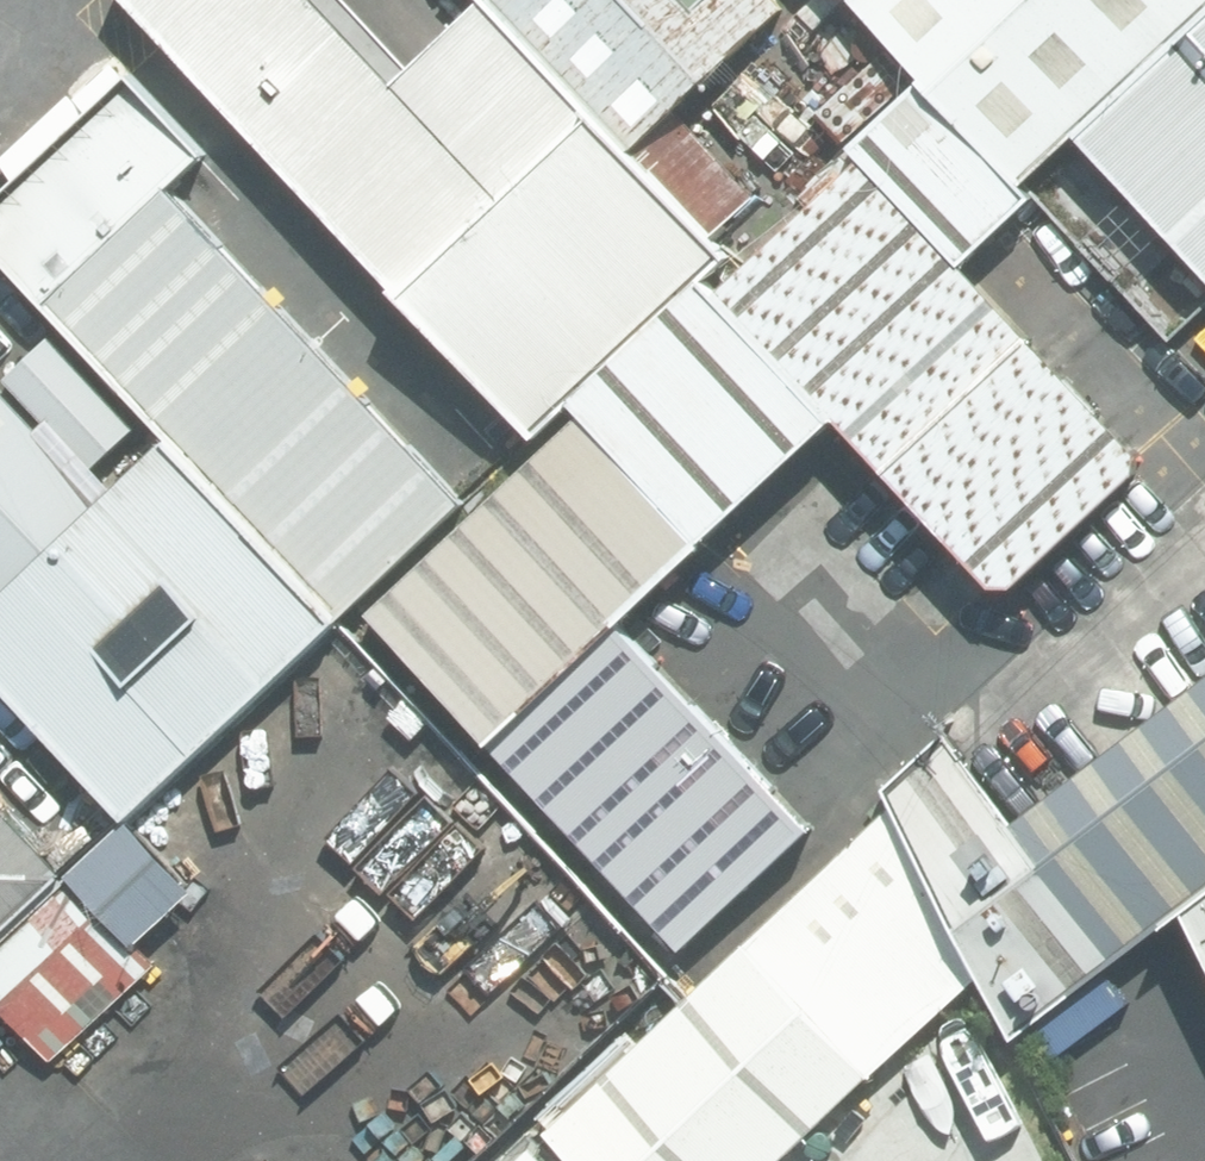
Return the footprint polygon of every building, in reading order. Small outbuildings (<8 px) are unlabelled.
[(521,430),(705,259),(615,163),(473,11),(382,95),(293,0),(119,0),(521,430)] [(624,160),(776,24),(755,0),(479,0),(624,160)] [(1009,184),(1204,0),(835,0),(1009,184)] [(1069,144),(1204,292),(1204,17),(1069,144)] [(0,190),(0,271),(327,625),(451,507),(158,192),(193,159),(116,78),(0,190)] [(848,167),(703,298),(819,420),(979,592),(1000,591),(1123,478),(1125,457),(848,167)] [(818,425),(689,286),(560,408),(569,419),(356,618),(466,741),(818,425)] [(92,499),(0,401),(0,586),(92,499)] [(157,443),(0,591),(0,701),(114,823),(327,625),(157,443)] [(608,651),(466,741),(663,967),(791,851),(608,651)] [(1003,1039),(1204,885),(1204,676),(1003,828),(937,736),(880,794),(947,932),(978,981),(1003,1039)] [(883,805),(529,1135),(554,1160),(775,1160),(971,983),(883,805)] [(0,823),(0,926),(51,878),(0,823)] [(1204,990),(1204,896),(1171,921),(1204,990)]
